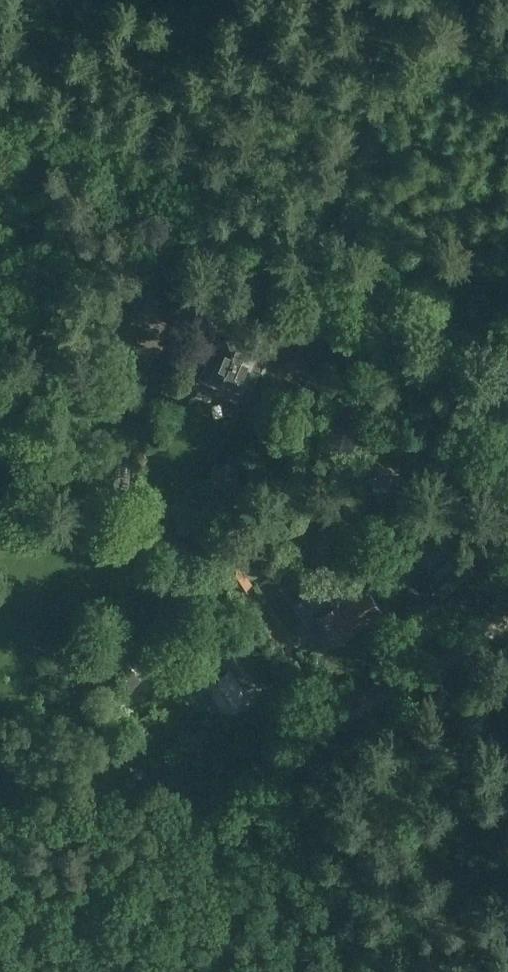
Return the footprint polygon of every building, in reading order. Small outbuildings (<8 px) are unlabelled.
[(218,336),(199,379),(238,396),(243,384),(250,369),(258,372),(264,375),(274,352),(259,346),(229,333),(226,340),(218,336)] [(309,423),(303,436),(313,441),(320,429),(309,423)] [(362,452),(352,471),(389,491),(400,473),(362,452)] [(239,562),(224,571),(237,592),(252,582),(239,562)] [(305,599),(295,605),(307,625),(317,619),(318,620),(319,619),(333,641),(355,628),(353,625),(381,609),(369,589),(349,601),(348,602),(338,586),(308,604),(305,599)] [(250,692),(245,685),(244,682),(250,679),(227,641),(195,661),(203,673),(194,679),(213,711),(222,705),(224,709),(250,692)] [(172,700),(186,698),(184,686),(171,688),(172,700)]
